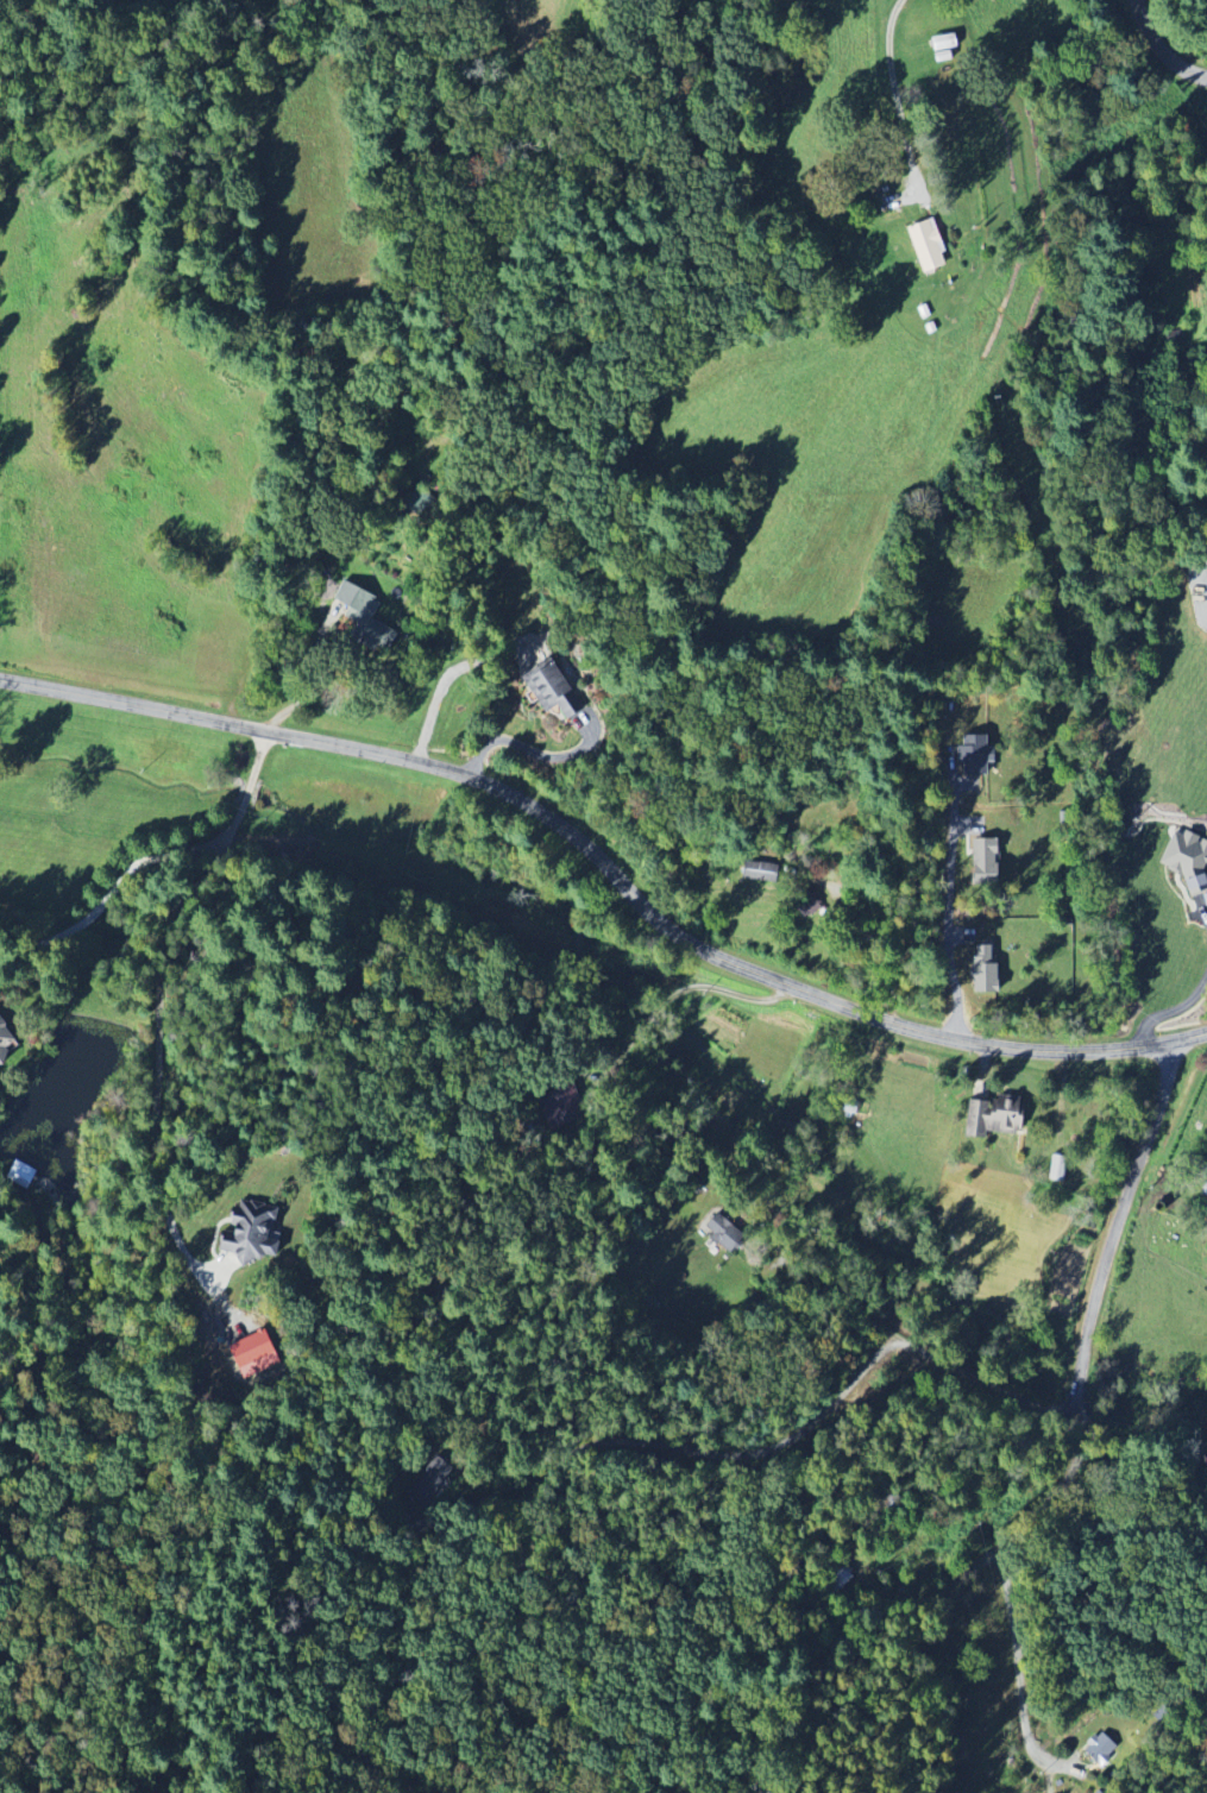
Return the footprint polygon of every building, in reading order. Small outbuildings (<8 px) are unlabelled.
[(948,266),(944,254),(949,252),(935,219),(908,230),(927,275),(948,266)] [(399,634),(373,620),(383,601),(345,581),(336,599),(350,607),(345,617),(361,625),(356,634),(368,640),(364,646),(377,653),(380,647),(389,651),(399,634)] [(547,714),(561,707),(569,722),(580,716),(569,696),(576,693),(561,664),(539,676),(537,672),(527,678),(547,714)] [(1197,841),(1198,835),(1173,832),(1168,869),(1194,873),(1192,888),(1206,890),(1206,843),(1197,841)] [(975,841),(976,884),(999,883),(998,840),(975,841)] [(779,868),(745,862),(743,879),(776,884),(779,868)] [(1001,964),(996,964),(995,948),(976,948),(977,994),(1001,993),(1001,964)] [(10,1061),(6,1055),(19,1046),(4,1020),(0,1022),(0,1066),(10,1061)] [(972,1100),(970,1137),(991,1138),(991,1130),(1025,1132),(1026,1097),(1000,1095),(999,1101),(972,1100)] [(1064,1183),(1069,1157),(1054,1154),(1049,1180),(1064,1183)] [(239,1261),(279,1261),(279,1207),(238,1207),(238,1232),(222,1232),(222,1254),(239,1254),(239,1261)] [(702,1231),(729,1255),(744,1238),(718,1214),(702,1231)] [(281,1364),(267,1331),(230,1347),(244,1380),(281,1364)] [(1119,1749),(1103,1731),(1084,1749),(1100,1766),(1119,1749)]
